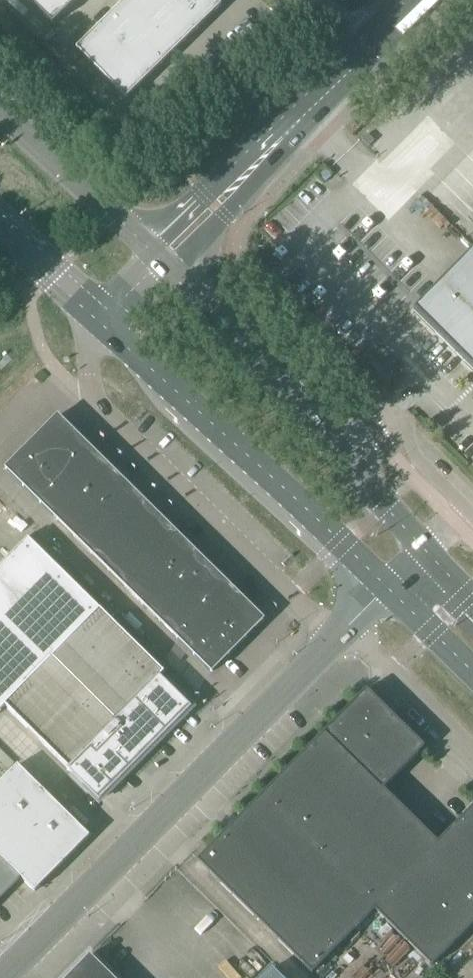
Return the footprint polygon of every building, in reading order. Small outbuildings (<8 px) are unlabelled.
[(52,26),(78,0),(26,0),(52,26)] [(125,100),(220,7),(214,0),(126,0),(76,50),(125,100)] [(472,372),(472,253),(413,313),(472,372)] [(175,536),(161,522),(160,521),(161,519),(159,518),(158,519),(154,515),(143,504),(144,503),(143,502),(142,503),(126,487),(127,486),(126,485),(125,486),(109,470),(110,469),(108,468),(107,469),(105,466),(94,456),(91,453),(92,452),(91,451),(90,452),(88,449),(85,447),(80,441),(77,439),(75,436),(76,435),(74,434),(73,435),(70,432),(57,420),(43,433),(40,436),(40,435),(38,436),(39,437),(23,453),(22,452),(21,453),(22,454),(8,468),(7,468),(5,470),(6,471),(7,470),(23,486),(22,486),(24,488),(25,487),(37,500),(40,503),(41,505),(42,504),(57,520),(58,522),(59,521),(74,536),(73,537),(75,539),(76,538),(92,553),(91,554),(92,555),(93,555),(109,570),(108,571),(109,572),(110,572),(125,587),(125,588),(127,589),(142,604),(143,606),(144,605),(154,615),(159,620),(158,621),(160,623),(161,622),(176,637),(175,638),(176,639),(177,639),(193,654),(192,655),(194,656),(195,655),(210,671),(209,671),(210,672),(211,673),(212,671),(211,671),(225,657),(226,658),(227,657),(226,655),(243,639),(244,640),(245,639),(244,638),(261,621),(262,622),(263,621),(262,619),(261,620),(245,605),(246,604),(245,602),(244,603),(228,588),(229,587),(228,585),(227,587),(211,571),(212,570),(211,569),(209,570),(194,554),(195,553),(193,552),(192,553),(177,537),(178,536),(176,535),(175,536)] [(154,651),(35,533),(28,540),(27,540),(0,567),(0,711),(4,707),(66,768),(67,769),(66,770),(99,802),(191,709),(159,677),(170,666),(154,651)] [(197,861),(237,901),(407,732),(365,691),(197,861)] [(237,901),(311,974),(374,910),(431,966),(472,924),(472,808),(437,845),(381,790),(423,748),(407,732),(237,901)] [(20,879),(34,893),(39,887),(41,889),(59,870),(58,869),(89,837),(17,766),(0,783),(0,899),(20,879)] [(89,956),(68,977),(111,977),(89,956)] [(271,969),(263,977),(280,977),(271,969)]
